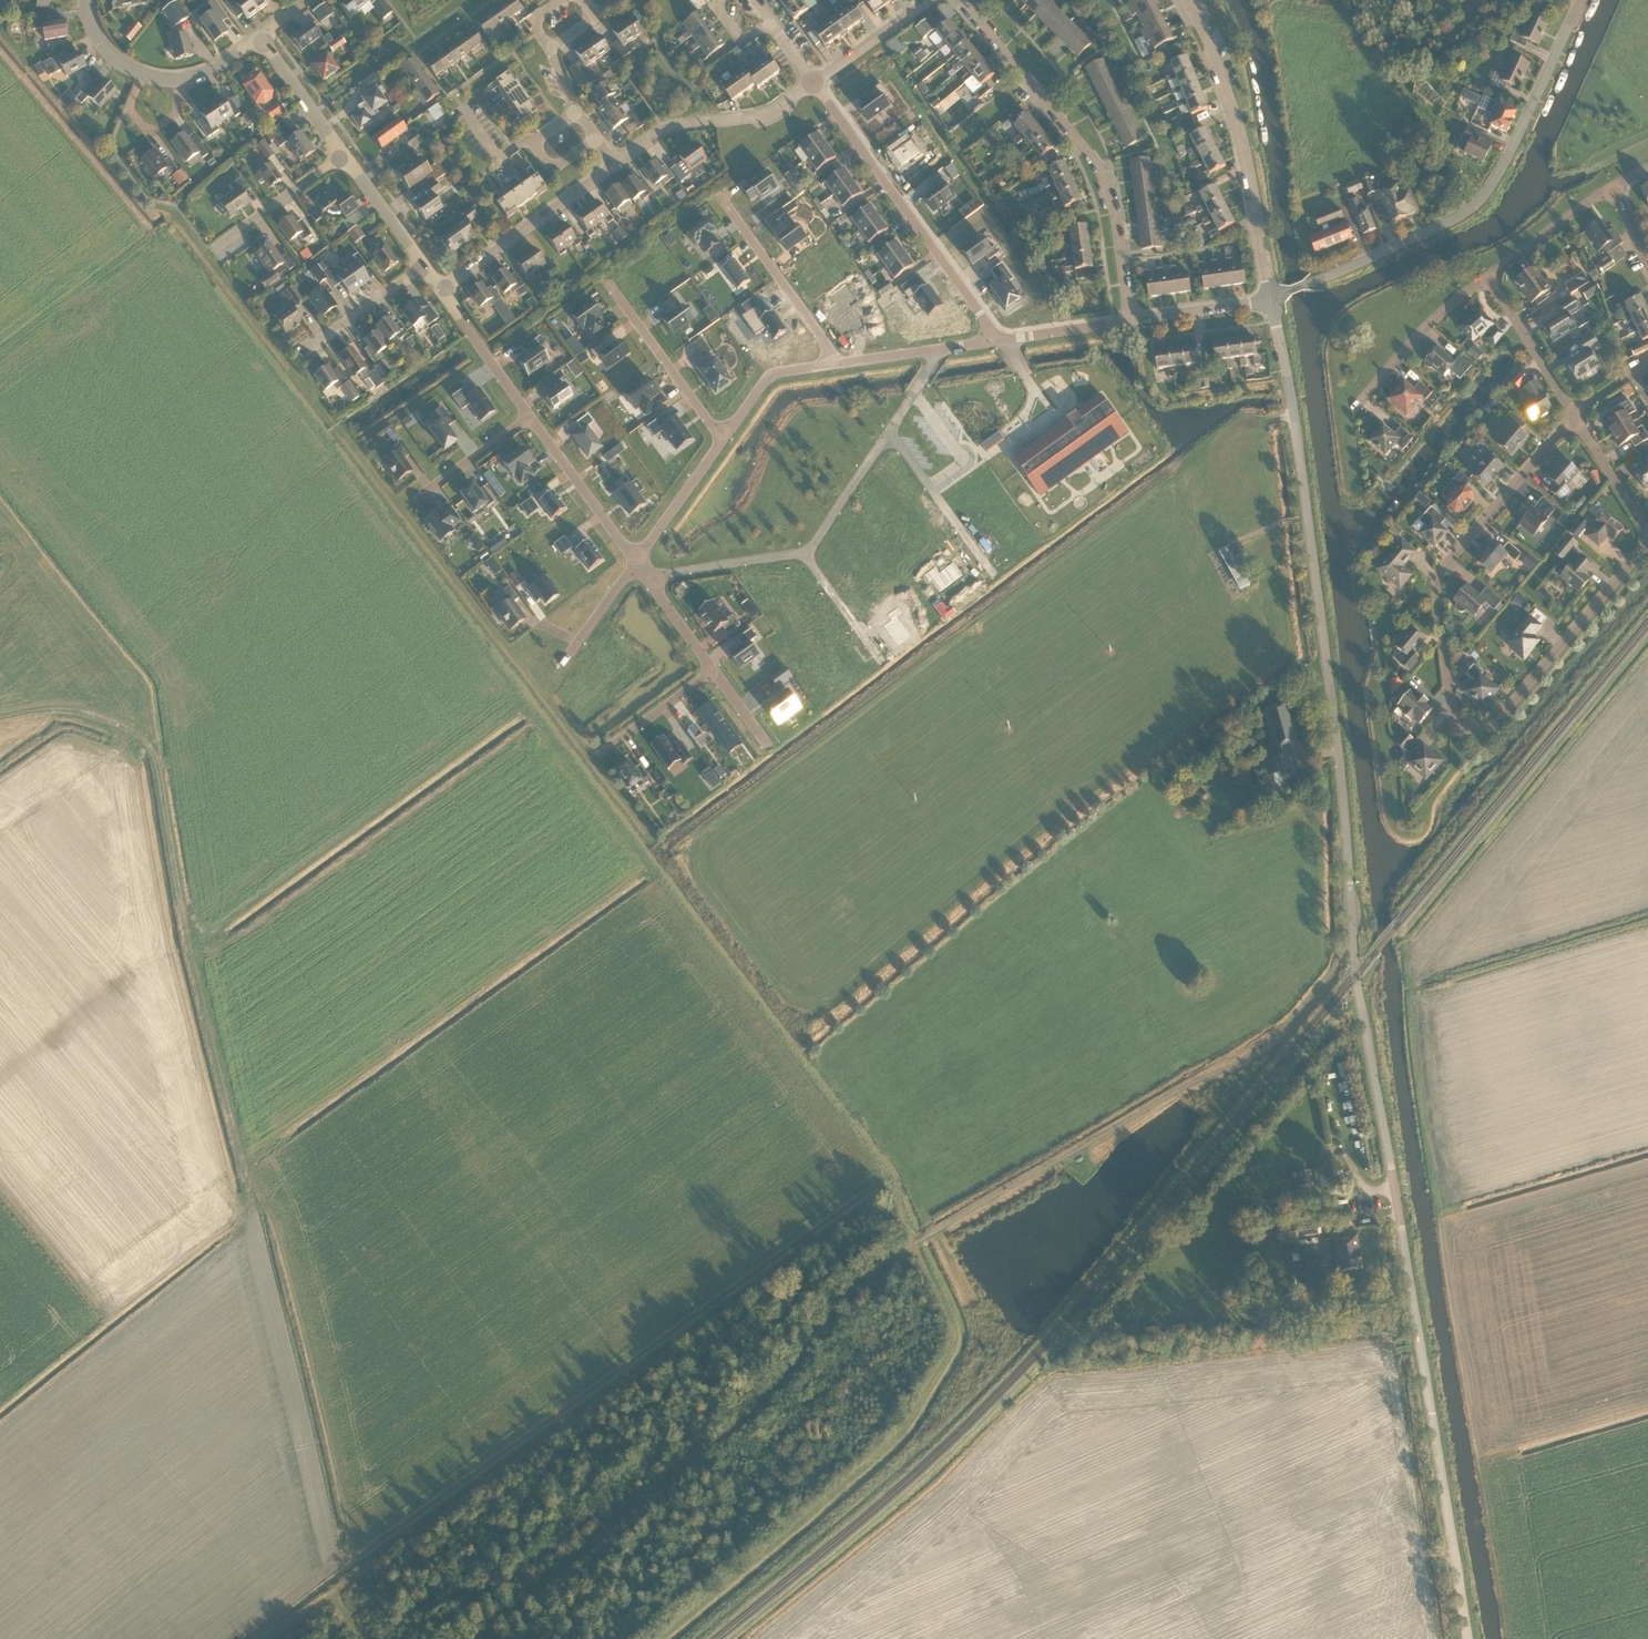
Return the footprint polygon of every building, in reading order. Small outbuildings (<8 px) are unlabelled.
[(36,9),(49,11),(50,0),(38,0),(36,9)] [(113,9),(140,5),(139,0),(111,0),(113,9)] [(200,20),(215,42),(228,33),(219,20),(225,16),(214,0),(208,4),(212,12),(200,20)] [(257,12),(248,0),(227,0),(225,2),(238,18),(243,14),(247,19),(257,12)] [(257,12),(267,4),(264,0),(248,0),(257,12)] [(342,4),(351,16),(370,1),(369,0),(347,0),(342,4)] [(383,20),(392,13),(383,0),(377,0),(371,5),(383,20)] [(500,6),(509,19),(521,10),(514,0),(509,0),(500,6)] [(786,9),(799,0),(780,0),(786,9)] [(786,9),(795,21),(809,11),(803,4),(808,0),(799,0),(786,9)] [(838,4),(854,26),(860,22),(862,23),(865,21),(854,5),(849,8),(843,0),(841,1),(840,0),(835,0),(838,4)] [(879,0),(864,0),(875,16),(879,14),(877,12),(884,8),(879,0)] [(1050,1),(1049,0),(1030,0),(1026,5),(1036,15),(1050,1)] [(1130,11),(1150,0),(1130,0),(1131,2),(1127,5),(1130,11)] [(1141,22),(1164,10),(1158,0),(1150,0),(1130,11),(1133,16),(1137,14),(1141,22)] [(189,18),(177,1),(162,11),(173,28),(189,18)] [(1047,26),(1060,12),(1050,1),(1036,15),(1047,26)] [(1069,5),(1076,12),(1080,8),(1073,1),(1069,5)] [(314,11),(322,22),(333,14),(325,3),(314,11)] [(854,26),(838,4),(833,7),(839,15),(834,19),(845,35),(849,33),(847,31),(854,26)] [(488,14),(497,27),(509,19),(500,6),(488,14)] [(1085,10),(1080,15),(1085,20),(1090,15),(1085,10)] [(1171,24),(1164,10),(1141,22),(1145,29),(1140,32),(1143,38),(1171,24)] [(1133,19),(1129,11),(1122,15),(1126,23),(1133,19)] [(691,35),(708,23),(700,12),(683,24),(689,32),(677,41),(680,45),(692,36),(691,35)] [(1071,22),(1060,12),(1047,26),(1057,36),(1071,22)] [(67,37),(64,20),(48,23),(46,14),(31,17),(33,30),(43,28),(45,40),(67,37)] [(497,27),(488,14),(476,23),(485,36),(497,27)] [(845,35),(834,19),(830,22),(823,14),(818,18),(835,40),(841,36),(842,37),(845,35)] [(1529,41),(1539,46),(1550,22),(1532,14),(1523,34),(1515,30),(1510,41),(1525,48),(1529,41)] [(613,45),(622,58),(631,52),(626,45),(642,34),(631,18),(612,32),(618,41),(613,45)] [(835,40),(818,18),(814,21),(820,30),(815,33),(813,31),(808,35),(816,46),(821,42),(826,49),(829,47),(828,45),(835,40)] [(934,30),(926,20),(916,28),(924,39),(934,30)] [(132,42),(143,28),(135,22),(130,29),(129,28),(123,35),(132,42)] [(939,52),(947,45),(945,44),(959,32),(950,22),(936,33),(943,42),(936,48),(939,52)] [(1068,47),(1081,33),(1071,22),(1057,36),(1068,47)] [(699,46),(716,34),(708,23),(691,35),(692,36),(697,43),(690,48),(694,52),(700,48),(699,46)] [(321,36),(312,24),(292,38),(302,51),(321,36)] [(1171,24),(1143,38),(1146,43),(1151,41),(1155,49),(1177,37),(1171,24)] [(337,29),(342,36),(348,32),(343,25),(337,29)] [(460,38),(470,51),(481,42),(472,30),(460,38)] [(1494,40),(1502,44),(1507,35),(1499,31),(1494,40)] [(954,54),(968,43),(959,32),(945,44),(947,45),(952,52),(945,58),(948,62),(955,56),(954,54)] [(1092,43),(1081,33),(1068,47),(1078,57),(1092,43)] [(187,34),(170,39),(175,59),(192,55),(187,34)] [(724,45),(716,34),(699,46),(700,48),(704,54),(698,58),(701,63),(708,58),(707,57),(724,45)] [(346,43),(341,36),(328,46),(333,53),(346,43)] [(622,58),(613,45),(607,49),(598,36),(586,44),(597,60),(605,54),(613,65),(622,58)] [(449,47),(458,59),(470,51),(460,38),(449,47)] [(897,57),(906,51),(898,38),(889,44),(897,57)] [(753,57),(759,52),(753,43),(746,47),(753,57)] [(954,54),(955,56),(961,63),(953,69),(957,73),(964,67),(963,65),(977,54),(968,43),(954,54)] [(597,60),(586,44),(575,52),(581,62),(576,66),(585,79),(594,73),(589,65),(597,60)] [(437,55),(447,68),(458,59),(449,47),(437,55)] [(928,57),(923,50),(916,56),(922,63),(928,57)] [(63,52),(51,59),(43,63),(49,75),(62,69),(66,76),(86,66),(79,52),(66,58),(63,52)] [(339,70),(328,54),(312,65),(323,81),(339,70)] [(972,76),(986,64),(977,54),(963,65),(964,67),(970,73),(962,79),(965,83),(973,77),(972,76)] [(447,68),(437,55),(426,64),(435,76),(447,68)] [(759,67),(770,81),(781,72),(771,58),(764,64),(758,57),(754,60),(759,67)] [(1508,84),(1519,89),(1530,65),(1512,57),(1503,77),(1495,73),(1490,84),(1505,91),(1508,84)] [(1176,77),(1193,71),(1188,58),(1171,64),(1175,74),(1166,78),(1168,83),(1177,79),(1176,77)] [(410,80),(423,70),(414,59),(401,68),(410,80)] [(1093,82),(1110,73),(1104,60),(1086,69),(1093,82)] [(40,64),(34,67),(39,77),(45,74),(40,64)] [(995,75),(986,64),(972,76),(973,77),(965,83),(971,90),(975,94),(979,100),(986,94),(991,90),(985,83),(995,75)] [(759,67),(753,71),(748,65),(744,68),(746,71),(756,85),(755,85),(759,89),(770,81),(759,67)] [(418,91),(431,82),(423,70),(410,80),(418,91)] [(745,93),(755,85),(756,85),(746,71),(738,77),(733,70),(729,73),(734,80),(745,93)] [(590,93),(599,105),(619,91),(619,90),(614,82),(616,81),(610,71),(596,81),(600,86),(590,93)] [(1173,96),(1182,92),(1181,90),(1198,84),(1193,71),(1176,77),(1177,79),(1180,87),(1171,91),(1173,96)] [(501,93),(515,83),(516,78),(511,72),(487,89),(490,93),(497,88),(501,93)] [(745,93),(734,80),(729,73),(729,72),(722,77),(717,81),(727,94),(733,102),(744,94),(745,93)] [(272,92),(266,84),(263,83),(257,74),(252,73),(245,78),(244,86),(256,103),(264,104),(271,100),(272,92)] [(1099,95),(1117,86),(1110,73),(1093,82),(1099,95)] [(362,83),(366,89),(378,80),(374,74),(362,83)] [(93,91),(87,86),(75,99),(81,104),(88,97),(100,108),(116,91),(103,79),(93,91)] [(431,82),(418,91),(415,93),(422,103),(425,101),(426,103),(439,94),(431,82)] [(924,97),(931,92),(924,82),(918,87),(924,97)] [(515,83),(501,93),(500,94),(504,100),(497,105),(499,109),(522,93),(515,83)] [(1181,90),(1182,92),(1185,100),(1176,104),(1178,109),(1187,105),(1187,103),(1203,96),(1198,84),(1181,90)] [(1106,108),(1124,100),(1117,86),(1099,95),(1106,108)] [(376,87),(361,98),(364,102),(358,107),(360,111),(351,118),(361,130),(373,121),(370,118),(374,116),(374,117),(379,114),(376,110),(387,102),(376,87)] [(869,101),(854,112),(863,125),(884,110),(878,101),(883,98),(876,88),(865,96),(869,101)] [(66,107),(76,96),(68,89),(58,100),(66,107)] [(1465,90),(1461,98),(1479,106),(1483,98),(1465,90)] [(603,119),(620,108),(614,99),(621,94),(619,91),(599,105),(595,107),(603,119)] [(522,93),(499,109),(502,113),(509,108),(513,114),(514,113),(529,103),(522,93)] [(1208,109),(1203,96),(1187,103),(1187,105),(1190,113),(1181,116),(1183,121),(1193,117),(1192,116),(1208,109)] [(933,109),(941,102),(937,97),(929,103),(933,109)] [(1484,97),(1483,98),(1479,106),(1478,108),(1491,115),(1495,107),(1499,109),(1491,125),(1507,133),(1516,112),(1484,97)] [(211,105),(222,122),(232,116),(234,118),(240,114),(231,100),(225,104),(221,98),(211,105)] [(1113,122),(1130,113),(1124,100),(1106,108),(1113,122)] [(285,110),(280,102),(267,111),(272,119),(285,110)] [(440,103),(428,110),(435,122),(446,115),(440,103)] [(533,104),(529,103),(514,113),(518,118),(511,123),(514,128),(538,111),(533,104)] [(401,107),(405,113),(410,109),(406,104),(401,107)] [(222,122),(211,105),(200,112),(204,118),(198,122),(208,138),(219,130),(216,126),(222,122)] [(620,108),(603,119),(612,131),(622,124),(629,135),(643,126),(633,111),(626,116),(620,108)] [(248,125),(254,120),(249,113),(243,117),(248,125)] [(1130,113),(1113,122),(1119,135),(1137,126),(1130,113)] [(1014,141),(1017,145),(1025,139),(1024,137),(1037,126),(1028,115),(1015,126),(1022,135),(1014,141)] [(1001,123),(1006,128),(1014,122),(1009,116),(1001,123)] [(1194,117),(1183,122),(1186,128),(1197,124),(1194,117)] [(373,137),(389,158),(398,151),(392,142),(406,132),(398,120),(373,137)] [(315,152),(301,132),(294,137),(283,122),(265,135),(271,143),(274,141),(279,148),(287,143),(300,162),(315,152)] [(1032,148),(1046,137),(1037,126),(1024,137),(1025,139),(1030,146),(1023,152),(1026,156),(1034,150),(1032,148)] [(1144,139),(1137,126),(1119,135),(1126,148),(1144,139)] [(1196,150),(1212,142),(1206,129),(1190,138),(1195,148),(1186,152),(1189,157),(1198,152),(1196,150)] [(1459,148),(1457,151),(1465,154),(1484,163),(1491,146),(1483,143),(1486,137),(1468,129),(1464,139),(1463,138),(1459,148)] [(200,144),(195,148),(185,133),(172,142),(186,162),(198,154),(202,159),(208,155),(200,144)] [(808,159),(827,145),(819,133),(800,147),(808,159)] [(423,142),(419,136),(407,144),(411,151),(423,142)] [(1055,148),(1046,137),(1032,148),(1034,150),(1039,156),(1032,162),(1035,166),(1043,160),(1042,158),(1044,157),(1048,162),(1057,155),(1053,150),(1055,148)] [(425,140),(423,142),(427,148),(433,144),(429,138),(425,140)] [(910,139),(892,153),(901,166),(920,152),(910,139)] [(257,146),(267,160),(274,155),(264,141),(257,146)] [(1196,150),(1198,152),(1201,159),(1193,164),(1195,169),(1203,164),(1204,164),(1203,162),(1219,154),(1212,142),(1196,150)] [(694,143),(677,155),(682,162),(690,173),(699,167),(707,161),(694,143)] [(273,144),(269,147),(274,155),(275,156),(280,153),(273,144)] [(827,145),(808,159),(817,171),(836,157),(827,145)] [(155,149),(141,159),(154,177),(164,170),(168,176),(177,169),(169,157),(163,161),(155,149)] [(519,156),(523,154),(521,151),(513,156),(517,163),(521,160),(519,156)] [(1203,162),(1204,164),(1203,164),(1207,172),(1199,176),(1202,181),(1211,176),(1210,174),(1225,166),(1219,154),(1203,162)] [(406,165),(398,170),(401,173),(400,174),(410,188),(417,184),(426,177),(432,184),(435,182),(440,178),(446,174),(447,173),(439,162),(438,163),(429,170),(423,162),(421,158),(414,163),(408,168),(406,165)] [(1132,176),(1152,174),(1150,159),(1130,162),(1132,176)] [(1452,165),(1459,174),(1465,169),(1457,160),(1452,165)] [(660,169),(655,162),(643,170),(654,186),(662,180),(665,184),(674,178),(665,166),(660,169)] [(679,164),(679,165),(688,177),(691,174),(690,173),(682,162),(679,164)] [(791,171),(795,168),(792,163),(787,166),(791,171)] [(1046,189),(1055,185),(1054,183),(1070,176),(1065,163),(1048,170),(1053,180),(1028,191),(1030,196),(1046,189)] [(270,164),(255,175),(261,184),(265,181),(270,188),(282,179),(270,164)] [(678,164),(670,170),(680,183),(688,177),(679,165),(678,164)] [(953,181),(961,176),(953,165),(946,170),(953,181)] [(525,179),(524,180),(535,195),(540,196),(547,190),(529,167),(525,170),(530,177),(526,180),(525,179)] [(463,172),(467,178),(473,174),(469,168),(463,172)] [(795,168),(791,171),(795,177),(799,174),(795,168)] [(834,194),(853,181),(845,169),(826,183),(834,194)] [(188,179),(182,170),(172,177),(179,186),(188,179)] [(752,186),(744,191),(752,202),(759,197),(762,201),(780,188),(768,172),(750,184),(752,186)] [(1134,191),(1154,188),(1152,174),(1132,176),(1134,191)] [(1060,195),(1076,188),(1070,176),(1054,183),(1055,185),(1058,193),(1049,196),(1052,201),(1060,197),(1060,195)] [(250,189),(241,177),(230,185),(235,192),(220,203),(230,217),(250,202),(244,193),(250,189)] [(510,180),(526,201),(535,195),(524,180),(519,184),(514,177),(510,180)] [(633,177),(619,187),(624,194),(626,192),(631,199),(633,201),(640,196),(643,200),(652,193),(643,180),(638,184),(633,177)] [(1362,181),(1368,195),(1375,192),(1372,184),(1375,183),(1373,177),(1362,181)] [(428,197),(415,206),(426,220),(429,218),(433,223),(449,211),(445,206),(443,208),(434,195),(446,186),(440,178),(435,182),(432,184),(432,185),(424,191),(428,197)] [(516,208),(526,201),(510,180),(506,183),(511,190),(505,194),(506,196),(507,195),(516,208)] [(853,181),(834,194),(843,207),(862,193),(853,181)] [(1198,181),(1192,184),(1194,189),(1201,186),(1198,181)] [(1362,189),(1360,182),(1346,187),(1349,194),(1362,189)] [(941,196),(929,205),(938,218),(960,202),(951,190),(952,189),(948,183),(937,191),(941,196)] [(1403,193),(1399,183),(1377,192),(1388,218),(1390,217),(1392,223),(1418,212),(1410,190),(1403,193)] [(689,184),(684,187),(689,195),(694,191),(689,184)] [(624,194),(619,187),(617,186),(606,194),(616,208),(611,211),(615,216),(620,213),(617,209),(631,199),(626,192),(624,194)] [(1196,209),(1197,212),(1198,214),(1199,213),(1207,209),(1206,208),(1222,199),(1215,187),(1200,195),(1205,205),(1196,209)] [(1081,201),(1076,188),(1060,195),(1060,197),(1064,205),(1055,209),(1057,214),(1066,209),(1066,208),(1081,201)] [(1136,206),(1156,203),(1154,188),(1134,191),(1136,206)] [(348,221),(361,211),(352,199),(350,200),(349,199),(345,200),(344,199),(342,196),(339,194),(335,193),(332,194),(330,195),(327,191),(314,200),(322,213),(328,209),(329,210),(332,212),(336,213),(339,212),(341,211),(348,221)] [(686,197),(682,191),(677,195),(680,200),(686,197)] [(515,214),(516,208),(507,195),(506,196),(501,199),(495,192),(490,196),(508,219),(515,214)] [(1367,208),(1362,210),(1357,197),(1348,200),(1353,213),(1355,212),(1364,234),(1376,229),(1367,208)] [(817,207),(822,204),(818,199),(813,202),(817,207)] [(1228,212),(1222,199),(1206,208),(1207,209),(1199,213),(1207,209),(1211,217),(1202,222),(1205,226),(1213,222),(1212,220),(1228,212)] [(980,207),(975,200),(966,206),(971,214),(980,207)] [(586,208),(598,224),(604,219),(608,224),(613,220),(610,215),(608,217),(596,201),(586,208)] [(1138,220),(1158,218),(1156,203),(1136,206),(1138,220)] [(822,204),(817,207),(821,213),(826,210),(822,204)] [(861,231),(879,216),(871,205),(852,218),(861,231)] [(462,213),(470,224),(478,218),(470,207),(462,213)] [(598,224),(586,208),(575,216),(587,232),(585,233),(589,238),(594,234),(591,229),(598,224)] [(1334,211),(1338,220),(1343,218),(1339,209),(1334,211)] [(321,220),(315,210),(309,214),(315,224),(321,220)] [(1327,225),(1338,220),(1334,211),(1315,218),(1319,228),(1322,227),(1324,231),(1310,237),(1316,253),(1340,243),(1337,234),(1332,236),(1329,229),(1327,225)] [(1212,220),(1213,222),(1217,229),(1209,234),(1211,238),(1220,234),(1219,232),(1235,224),(1228,212),(1212,220)] [(879,216),(861,231),(869,243),(888,229),(879,216)] [(296,224),(291,217),(279,225),(290,241),(298,236),(302,241),(312,234),(302,220),(296,224)] [(843,217),(837,221),(840,226),(847,222),(843,217)] [(1173,219),(1175,230),(1184,229),(1183,217),(1173,219)] [(1160,232),(1158,218),(1138,220),(1140,235),(1160,232)] [(1189,228),(1197,224),(1194,218),(1186,221),(1189,228)] [(718,244),(711,235),(715,232),(706,219),(686,233),(696,246),(699,244),(706,253),(718,244)] [(1041,219),(1028,221),(1029,230),(1043,228),(1041,219)] [(1608,232),(1599,220),(1586,230),(1600,250),(1603,248),(1608,254),(1623,243),(1613,229),(1608,232)] [(464,245),(466,246),(476,239),(463,221),(440,237),(446,246),(445,247),(448,251),(449,250),(452,253),(464,245)] [(1337,234),(1340,243),(1352,239),(1345,223),(1329,229),(1332,236),(1337,234)] [(555,230),(567,246),(572,242),(576,247),(581,243),(578,238),(576,240),(565,224),(555,230)] [(637,231),(632,224),(626,229),(631,235),(637,231)] [(797,225),(778,239),(788,252),(807,238),(797,225)] [(366,237),(358,226),(347,233),(355,245),(366,237)] [(1072,243),(1089,240),(1087,227),(1070,229),(1071,240),(1061,241),(1062,246),(1072,245),(1072,243)] [(613,233),(620,242),(627,237),(620,228),(613,233)] [(567,246),(555,230),(546,237),(560,256),(566,252),(564,248),(567,246)] [(1206,246),(1201,231),(1192,234),(1197,249),(1206,246)] [(1162,247),(1160,232),(1140,235),(1142,250),(1162,247)] [(843,243),(847,240),(843,235),(839,238),(843,243)] [(983,238),(963,252),(973,265),(985,256),(989,261),(1000,253),(996,247),(992,250),(983,238)] [(847,240),(843,243),(847,249),(851,246),(847,240)] [(1072,243),(1072,245),(1073,254),(1063,255),(1064,260),(1074,259),(1074,257),(1091,254),(1089,240),(1072,243)] [(886,267),(905,252),(897,241),(877,255),(886,267)] [(271,244),(256,254),(264,266),(263,266),(269,274),(260,280),(266,289),(279,279),(273,271),(284,263),(289,270),(296,266),(286,251),(279,256),(271,244)] [(801,271),(811,284),(832,268),(823,256),(829,252),(823,245),(812,253),(817,259),(801,271)] [(373,256),(385,271),(398,262),(386,246),(373,256)] [(534,248),(525,255),(537,272),(546,265),(534,248)] [(905,252),(886,267),(895,279),(914,265),(905,252)] [(347,269),(360,287),(370,280),(362,269),(367,265),(359,254),(353,258),(356,262),(347,269)] [(1074,257),(1074,259),(1075,267),(1065,269),(1066,274),(1075,272),(1076,280),(1089,279),(1089,277),(1094,276),(1091,254),(1074,257)] [(537,272),(525,255),(515,262),(527,278),(537,272)] [(1226,260),(1227,266),(1229,266),(1232,285),(1246,283),(1243,264),(1232,265),(1231,259),(1226,260)] [(735,260),(723,269),(738,291),(751,282),(735,260)] [(1212,262),(1213,268),(1215,268),(1218,287),(1232,285),(1229,266),(1227,266),(1218,267),(1217,261),(1212,262)] [(1599,268),(1603,273),(1611,266),(1608,262),(1599,268)] [(1003,263),(992,272),(1000,283),(992,288),(1002,302),(1000,303),(1007,312),(1017,304),(1016,303),(1021,299),(1009,283),(1014,279),(1003,263)] [(1215,268),(1213,268),(1205,269),(1204,263),(1198,264),(1199,271),(1201,271),(1204,289),(1218,287),(1215,268)] [(668,274),(661,264),(639,280),(650,295),(665,285),(669,291),(683,281),(675,269),(668,274)] [(327,279),(318,265),(309,272),(319,285),(327,279)] [(1600,275),(1593,265),(1587,269),(1593,279),(1600,275)] [(350,294),(360,287),(347,269),(341,273),(337,268),(333,271),(330,266),(323,272),(334,288),(341,283),(350,294)] [(1170,267),(1171,274),(1174,274),(1177,293),(1191,291),(1188,272),(1177,273),(1176,267),(1170,267)] [(1544,282),(1534,268),(1515,281),(1532,303),(1535,301),(1538,305),(1544,300),(1541,296),(1550,290),(1552,287),(1552,284),(1550,282),(1547,281),(1544,282)] [(1174,274),(1171,274),(1163,275),(1162,269),(1156,270),(1157,276),(1160,276),(1163,295),(1177,293),(1174,274)] [(512,288),(514,292),(516,291),(521,298),(529,292),(515,273),(509,277),(504,270),(492,279),(503,294),(512,288)] [(869,279),(874,276),(870,271),(865,274),(869,279)] [(1149,297),(1163,295),(1160,276),(1157,276),(1149,277),(1148,271),(1143,271),(1144,279),(1146,279),(1149,297)] [(864,292),(871,287),(861,272),(854,277),(864,292)] [(1564,284),(1571,294),(1589,283),(1582,273),(1564,284)] [(874,276),(869,279),(873,285),(877,282),(874,276)] [(888,282),(877,290),(882,297),(893,289),(888,282)] [(1581,290),(1587,301),(1601,292),(1595,282),(1581,290)] [(485,291),(480,284),(468,292),(480,307),(487,302),(490,306),(492,305),(500,299),(491,286),(485,291)] [(313,294),(308,297),(319,313),(322,316),(337,306),(334,302),(323,287),(321,288),(319,285),(314,289),(316,292),(313,294)] [(292,299),(298,307),(304,302),(292,286),(281,294),(287,302),(292,299)] [(839,304),(830,310),(846,332),(854,326),(855,328),(861,324),(859,322),(861,321),(849,305),(855,300),(846,288),(833,297),(839,304)] [(1618,294),(1621,301),(1632,296),(1628,289),(1618,294)] [(948,313),(933,292),(925,297),(921,291),(909,300),(914,307),(919,303),(934,324),(948,313)] [(891,305),(886,297),(880,301),(885,309),(891,305)] [(1626,308),(1630,315),(1631,317),(1647,309),(1641,297),(1626,304),(1625,303),(1616,307),(1618,312),(1626,308)] [(1581,309),(1574,298),(1559,307),(1563,315),(1544,327),(1553,342),(1576,328),(1569,317),(1581,309)] [(500,299),(492,305),(495,309),(503,303),(500,299)] [(670,315),(663,320),(673,334),(692,320),(682,306),(680,308),(674,299),(663,307),(663,308),(664,307),(667,312),(667,313),(668,312),(670,315)] [(430,306),(422,312),(415,301),(401,311),(416,332),(426,325),(427,327),(439,318),(430,306)] [(592,338),(604,330),(597,319),(601,316),(591,302),(572,316),(582,330),(585,328),(592,338)] [(294,308),(291,311),(286,304),(273,314),(286,332),(303,320),(294,308)] [(787,332),(773,312),(766,317),(758,306),(743,317),(756,336),(766,329),(775,341),(787,332)] [(1494,326),(1479,308),(1465,320),(1467,322),(1460,328),(1472,342),(1485,331),(1486,333),(1487,332),(1491,335),(1487,340),(1495,346),(1504,335),(1496,328),(1495,329),(1493,327),(1494,326)] [(1647,324),(1647,312),(1647,309),(1631,317),(1630,315),(1621,319),(1624,324),(1632,320),(1635,327),(1636,329),(1647,324)] [(380,338),(385,344),(395,337),(398,341),(408,334),(400,322),(394,326),(388,318),(377,326),(379,330),(383,336),(380,338)] [(1577,326),(1583,336),(1596,327),(1590,318),(1577,326)] [(1635,327),(1627,331),(1629,336),(1638,332),(1642,341),(1647,339),(1647,324),(1636,329),(1635,327)] [(445,337),(437,325),(430,329),(438,341),(445,337)] [(387,347),(385,344),(380,338),(383,336),(379,330),(365,340),(370,346),(364,350),(373,363),(383,357),(380,353),(387,347)] [(418,344),(413,336),(406,340),(412,348),(418,344)] [(1599,346),(1593,336),(1578,345),(1584,354),(1567,365),(1577,381),(1600,366),(1591,351),(1599,346)] [(533,351),(519,362),(529,376),(549,362),(539,348),(544,344),(540,338),(529,346),(533,351)] [(1243,358),(1245,358),(1254,357),(1255,366),(1260,365),(1259,355),(1257,355),(1255,338),(1241,340),(1243,358)] [(701,339),(694,344),(703,357),(710,352),(701,339)] [(1246,367),(1245,358),(1243,358),(1241,340),(1227,342),(1229,360),(1231,360),(1240,359),(1241,368),(1246,367)] [(603,343),(590,352),(595,359),(599,356),(608,368),(628,354),(619,341),(607,349),(603,343)] [(572,349),(576,355),(587,347),(582,342),(572,349)] [(1229,360),(1227,342),(1212,344),(1215,362),(1226,361),(1227,370),(1233,369),(1231,360),(1229,360)] [(1634,356),(1647,350),(1647,342),(1631,350),(1634,356)] [(1185,366),(1187,366),(1195,365),(1197,374),(1197,381),(1209,380),(1206,362),(1199,363),(1197,346),(1183,348),(1185,366)] [(352,347),(339,357),(354,378),(359,374),(365,382),(371,390),(375,387),(376,389),(384,383),(374,370),(370,373),(368,371),(367,369),(352,347)] [(1472,347),(1468,352),(1478,361),(1482,355),(1472,347)] [(1171,369),(1174,368),(1182,367),(1183,376),(1188,375),(1187,366),(1185,366),(1183,348),(1168,350),(1171,369)] [(1454,363),(1437,348),(1425,361),(1427,363),(1426,365),(1427,367),(1429,368),(1431,368),(1433,368),(1443,377),(1449,370),(1454,374),(1460,368),(1466,373),(1472,366),(1460,356),(1454,363)] [(1171,369),(1168,350),(1154,352),(1157,370),(1168,369),(1169,378),(1175,377),(1174,368),(1171,369)] [(714,358),(699,370),(716,394),(732,383),(714,358)] [(566,366),(575,379),(583,373),(574,360),(566,366)] [(387,375),(380,364),(375,368),(382,379),(387,375)] [(339,368),(331,374),(326,366),(315,374),(326,390),(334,384),(338,389),(349,382),(339,368)] [(1510,382),(1519,390),(1528,379),(1519,372),(1510,382)] [(572,386),(564,376),(554,384),(558,389),(545,398),(554,410),(572,396),(567,390),(572,386)] [(646,378),(624,394),(635,410),(639,407),(645,416),(657,408),(651,399),(658,394),(646,378)] [(1534,381),(1535,383),(1534,383),(1522,391),(1529,402),(1525,404),(1523,406),(1525,410),(1523,411),(1528,419),(1530,417),(1533,421),(1541,416),(1542,418),(1548,414),(1547,412),(1552,409),(1547,402),(1542,394),(1534,381)] [(360,396),(349,382),(341,388),(352,403),(360,396)] [(1419,383),(1413,390),(1404,382),(1390,399),(1400,408),(1398,409),(1407,416),(1414,408),(1413,406),(1421,397),(1425,401),(1432,393),(1419,383)] [(465,388),(452,397),(462,410),(469,405),(480,422),(495,411),(479,388),(470,395),(465,388)] [(1015,458),(1013,459),(1038,495),(1079,465),(1082,469),(1094,460),(1091,457),(1127,431),(1102,395),(1082,410),(1067,420),(1069,423),(1053,435),(1051,432),(1044,437),(1029,448),(1015,458)] [(1491,399),(1483,408),(1490,414),(1498,405),(1491,399)] [(1613,435),(1632,423),(1628,416),(1635,411),(1628,400),(1612,410),(1616,417),(1605,424),(1608,430),(1610,429),(1613,435)] [(440,420),(428,428),(444,451),(456,442),(446,428),(453,423),(442,407),(435,412),(440,420)] [(1512,456),(1528,437),(1521,431),(1526,425),(1511,412),(1506,418),(1514,426),(1498,444),(1512,456)] [(582,430),(573,437),(588,457),(601,447),(587,427),(593,423),(588,415),(577,423),(582,430)] [(410,416),(402,421),(406,426),(413,420),(410,416)] [(661,418),(648,427),(654,436),(662,431),(677,450),(691,440),(675,418),(665,425),(661,418)] [(1632,423),(1613,435),(1616,440),(1615,441),(1619,447),(1630,440),(1635,447),(1647,439),(1647,437),(1642,427),(1637,430),(1632,423)] [(1395,434),(1383,425),(1369,442),(1386,456),(1396,444),(1403,450),(1413,438),(1400,427),(1395,434)] [(1000,432),(982,445),(987,452),(1005,439),(1000,432)] [(1476,447),(1484,453),(1488,447),(1481,441),(1476,447)] [(394,447),(398,453),(384,463),(397,481),(412,471),(404,460),(409,456),(400,443),(394,447)] [(532,461),(522,448),(503,462),(513,476),(514,475),(521,485),(533,476),(529,469),(528,469),(526,466),(532,461)] [(613,450),(604,457),(608,462),(617,456),(613,450)] [(1503,466),(1489,455),(1472,475),(1486,487),(1503,466)] [(1579,473),(1564,459),(1556,468),(1557,469),(1549,479),(1556,485),(1550,491),(1563,502),(1572,491),(1567,487),(1579,473)] [(1645,490),(1647,488),(1647,466),(1635,474),(1645,490)] [(1597,471),(1591,475),(1597,485),(1604,481),(1597,471)] [(1470,482),(1460,473),(1452,483),(1457,488),(1448,499),(1448,507),(1455,513),(1463,512),(1468,506),(1467,503),(1472,497),(1472,492),(1466,487),(1470,482)] [(631,485),(615,496),(630,516),(645,504),(631,485)] [(463,493),(461,494),(474,513),(485,505),(486,506),(487,507),(494,503),(493,501),(483,487),(478,491),(477,491),(473,486),(468,489),(467,488),(462,492),(463,493)] [(505,493),(500,486),(494,490),(499,497),(505,493)] [(553,491),(539,501),(552,519),(566,509),(553,491)] [(1575,507),(1580,512),(1589,501),(1584,497),(1575,507)] [(531,498),(520,506),(524,512),(535,504),(531,498)] [(1534,509),(1527,503),(1518,513),(1525,519),(1521,524),(1534,536),(1547,521),(1546,520),(1555,509),(1542,499),(1534,509)] [(433,508),(419,517),(435,538),(448,529),(444,524),(453,517),(445,505),(436,512),(433,508)] [(1442,516),(1431,507),(1419,521),(1426,527),(1420,534),(1431,544),(1431,546),(1433,546),(1434,547),(1435,545),(1437,545),(1437,543),(1447,532),(1436,523),(1442,516)] [(1557,522),(1566,530),(1573,522),(1564,514),(1557,522)] [(1623,530),(1605,514),(1594,526),(1595,527),(1587,537),(1599,547),(1604,541),(1607,537),(1613,542),(1623,530)] [(1577,539),(1590,525),(1581,518),(1569,532),(1577,539)] [(1389,532),(1397,538),(1403,531),(1395,524),(1389,532)] [(475,535),(469,539),(478,553),(485,548),(475,535)] [(1569,536),(1554,554),(1564,561),(1578,544),(1569,536)] [(564,537),(553,545),(557,550),(568,543),(564,537)] [(588,540),(574,551),(589,571),(603,561),(588,540)] [(499,549),(494,542),(487,546),(492,553),(499,549)] [(1414,553),(1402,542),(1378,570),(1400,588),(1410,575),(1401,568),(1414,553)] [(1502,550),(1493,543),(1477,562),(1491,574),(1507,555),(1515,562),(1522,554),(1508,543),(1502,550)] [(1235,559),(1229,548),(1220,553),(1241,590),(1250,585),(1238,564),(1244,561),(1241,556),(1235,559)] [(1539,562),(1529,554),(1522,563),(1531,571),(1539,562)] [(1572,564),(1561,577),(1579,592),(1590,580),(1584,575),(1591,567),(1581,558),(1574,566),(1572,564)] [(486,563),(490,569),(496,565),(492,559),(486,563)] [(940,572),(929,580),(933,586),(935,585),(944,597),(967,581),(957,568),(943,578),(940,572)] [(533,587),(528,591),(536,602),(541,598),(546,604),(558,595),(545,577),(533,586),(533,587)] [(525,620),(513,603),(519,599),(510,586),(504,591),(507,596),(503,599),(506,604),(497,611),(510,630),(525,620)] [(1467,586),(1455,600),(1459,603),(1457,606),(1457,609),(1458,611),(1461,612),(1464,612),(1466,610),(1473,616),(1485,602),(1494,610),(1501,602),(1486,590),(1480,597),(1467,586)] [(1526,600),(1517,596),(1513,604),(1522,608),(1526,600)] [(803,599),(791,608),(796,616),(808,607),(803,599)] [(714,601),(699,612),(715,633),(723,627),(728,635),(741,626),(734,615),(727,620),(714,601)] [(945,613),(947,612),(942,605),(936,609),(945,620),(945,621),(949,619),(945,613)] [(891,620),(883,626),(898,646),(911,637),(897,617),(903,613),(898,607),(887,615),(891,620)] [(1541,626),(1530,616),(1506,644),(1518,654),(1518,655),(1524,660),(1529,655),(1528,654),(1539,641),(1533,636),(1541,626)] [(796,629),(791,623),(779,632),(783,638),(796,629)] [(1402,639),(1400,639),(1397,642),(1397,644),(1398,645),(1396,647),(1408,658),(1402,665),(1408,671),(1419,658),(1413,653),(1424,639),(1412,629),(1403,639),(1402,639)] [(743,646),(731,655),(741,669),(759,655),(751,643),(751,642),(758,638),(752,630),(738,639),(739,641),(740,640),(743,645),(743,646)] [(1464,652),(1469,657),(1473,653),(1468,648),(1464,652)] [(1474,664),(1466,674),(1475,682),(1466,693),(1475,700),(1474,702),(1483,709),(1490,700),(1489,699),(1497,690),(1480,676),(1483,673),(1474,664)] [(786,668),(772,679),(778,688),(793,677),(786,668)] [(1419,694),(1417,697),(1411,692),(1399,706),(1405,712),(1403,715),(1411,721),(1413,719),(1420,724),(1432,710),(1426,705),(1429,702),(1419,694)] [(776,703),(768,709),(779,723),(800,708),(789,693),(781,699),(779,697),(775,701),(776,702),(776,703)] [(707,708),(700,713),(726,749),(738,740),(725,721),(720,715),(711,702),(706,706),(707,708)] [(1302,742),(1291,703),(1261,712),(1272,750),(1274,750),(1276,758),(1271,759),(1276,774),(1273,775),(1275,784),(1283,782),(1282,779),(1298,774),(1292,754),(1288,755),(1286,747),(1302,742)] [(695,725),(690,729),(697,739),(696,739),(697,739),(702,735),(703,735),(703,734),(702,735),(695,725)] [(1413,739),(1407,734),(1397,745),(1404,750),(1413,739)] [(652,745),(651,746),(669,770),(670,770),(668,768),(679,760),(681,762),(684,766),(694,759),(681,741),(680,742),(681,742),(673,748),(665,736),(664,736),(664,737),(656,743),(652,746),(652,745)] [(1440,761),(1423,747),(1415,757),(1408,751),(1399,762),(1400,768),(1403,771),(1409,764),(1426,778),(1440,761)] [(641,765),(635,770),(629,762),(624,765),(622,763),(616,768),(618,770),(616,771),(630,789),(642,781),(645,785),(652,780),(641,765)] [(710,767),(703,773),(707,778),(714,773),(710,767)] [(1300,1187),(1314,1185),(1312,1171),(1297,1173),(1300,1187)] [(1280,1214),(1296,1212),(1299,1211),(1298,1201),(1279,1204),(1280,1214)] [(1320,1243),(1317,1217),(1294,1220),(1294,1219),(1276,1221),(1277,1229),(1278,1242),(1287,1241),(1288,1245),(1298,1243),(1298,1246),(1320,1243)] [(1359,1235),(1335,1238),(1326,1240),(1330,1262),(1331,1274),(1340,1272),(1340,1271),(1364,1268),(1359,1235)] [(1242,1285),(1242,1290),(1253,1291),(1254,1277),(1242,1276),(1242,1278),(1245,1278),(1244,1285),(1242,1285)] [(1097,1334),(1105,1344),(1120,1330),(1112,1321),(1097,1334)] [(1174,1340),(1186,1339),(1186,1326),(1173,1327),(1174,1340)] [(1148,1341),(1161,1341),(1160,1328),(1147,1329),(1148,1341)]
